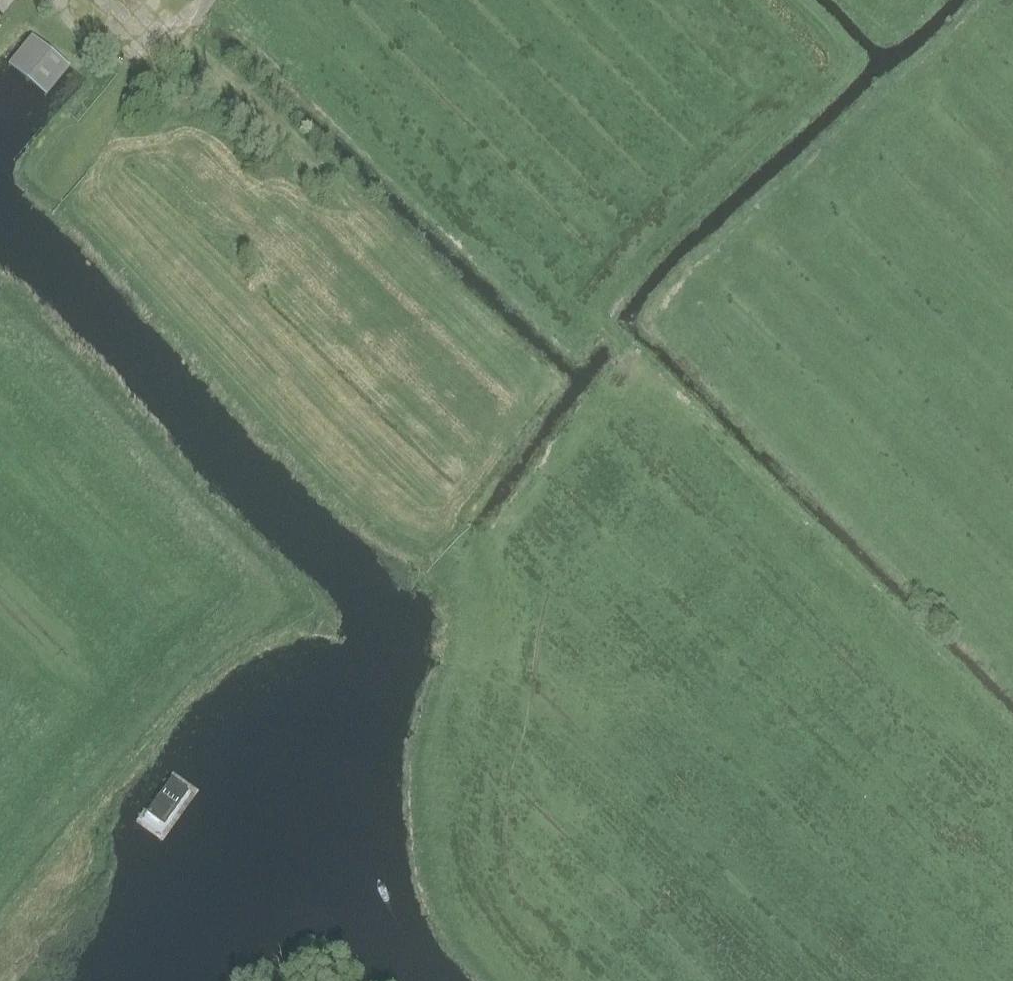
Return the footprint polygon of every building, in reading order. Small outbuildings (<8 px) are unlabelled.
[(16,0),(0,0),(0,13),(3,16),(16,0)] [(45,96),(69,66),(32,36),(8,65),(45,96)] [(214,786),(183,746),(114,825),(159,858),(214,786)]
